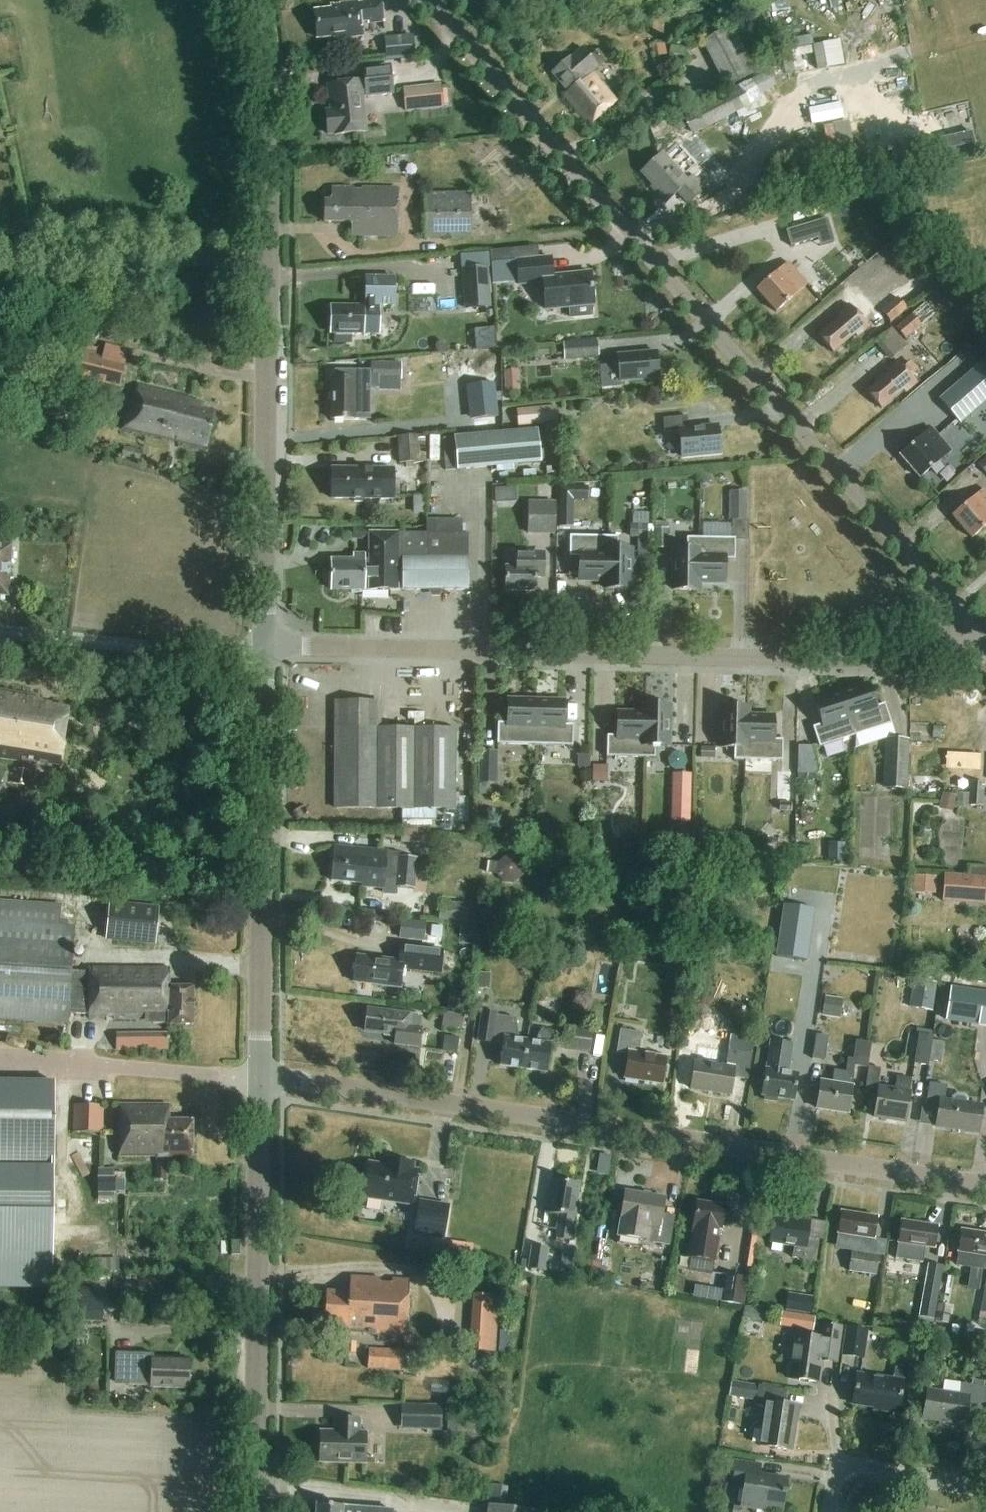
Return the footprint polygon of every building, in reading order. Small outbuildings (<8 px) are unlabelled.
[(329,10),(315,12),(318,40),(362,36),(360,24),(383,21),(381,0),(377,0),(329,5),(329,10)] [(727,30),(701,42),(723,88),(756,73),(738,36),(731,39),(727,30)] [(386,61),(414,59),(412,36),(384,38),(386,61)] [(763,95),(776,89),(774,84),(785,81),(781,44),(766,46),(769,71),(672,119),(683,140),(736,113),(739,119),(768,105),(763,95)] [(668,57),(666,45),(658,47),(660,58),(668,57)] [(601,67),(610,59),(600,47),(592,54),(601,67)] [(588,124),(616,101),(591,73),(598,67),(584,49),(572,58),(571,57),(552,74),(568,93),(564,96),(588,124)] [(366,98),(394,95),(391,64),(362,67),(366,98)] [(335,136),(366,133),(360,82),(328,85),(331,111),(325,111),(328,135),(335,134),(335,136)] [(441,90),(440,84),(402,88),(404,110),(449,106),(447,89),(441,90)] [(849,122),(823,127),(832,176),(858,172),(849,122)] [(659,191),(657,192),(667,203),(678,193),(689,205),(705,190),(693,176),(687,181),(662,154),(642,173),(659,191)] [(398,189),(332,188),(332,202),(325,202),(324,223),(351,223),(351,236),(397,237),(398,189)] [(424,194),(425,238),(471,237),(471,194),(424,194)] [(818,240),(813,224),(786,232),(791,247),(818,240)] [(551,258),(539,259),(491,263),(493,280),(518,278),(519,285),(543,283),(546,310),(568,308),(569,319),(591,317),(590,306),(594,306),(591,273),(552,277),(551,258)] [(776,313),(808,285),(788,262),(757,290),(776,313)] [(462,269),(465,310),(491,309),(488,268),(462,269)] [(396,277),(364,277),(364,307),(370,307),(370,308),(364,308),(364,306),(348,306),(348,308),(331,307),(330,333),(334,333),(334,343),(351,344),(351,335),(364,335),(364,333),(378,334),(378,308),(376,308),(376,307),(395,307),(396,277)] [(892,324),(908,309),(897,298),(881,311),(892,324)] [(854,340),(869,328),(849,304),(837,314),(840,317),(818,336),(833,353),(852,337),(854,340)] [(906,339),(921,326),(910,315),(895,328),(906,339)] [(485,347),(503,346),(502,328),(485,329),(485,347)] [(892,359),(908,346),(892,328),(877,341),(892,359)] [(565,360),(597,357),(596,341),(563,344),(565,360)] [(126,364),(102,358),(95,356),(80,352),(73,378),(119,389),(126,364)] [(656,352),(617,355),(618,366),(602,367),(604,388),(621,387),(621,382),(658,379),(656,352)] [(985,400),(985,363),(982,359),(933,399),(945,414),(955,426),(985,400)] [(885,371),(888,374),(867,392),(882,408),(903,390),(906,393),(917,382),(898,360),(885,371)] [(402,378),(402,364),(372,364),(373,378),(402,378)] [(370,421),(370,371),(334,372),(334,379),(331,379),(331,420),(355,421),(370,421)] [(517,371),(503,371),(505,396),(518,396),(517,371)] [(473,382),(473,416),(497,415),(497,382),(473,382)] [(206,450),(215,413),(202,410),(203,403),(192,400),(192,398),(139,385),(130,414),(127,413),(123,429),(206,450)] [(518,427),(558,423),(556,407),(517,411),(518,427)] [(681,457),(720,453),(718,427),(688,430),(687,417),(663,419),(664,433),(679,431),(681,457)] [(919,479),(951,451),(932,428),(900,456),(919,479)] [(540,463),(537,430),(454,437),(454,438),(455,458),(457,471),(540,463)] [(399,463),(427,462),(425,435),(397,437),(399,463)] [(455,458),(454,438),(443,439),(445,459),(455,458)] [(176,472),(179,461),(167,457),(164,469),(176,472)] [(331,499),(394,500),(394,469),(331,469),(331,499)] [(538,484),(538,502),(530,502),(529,534),(555,534),(555,503),(554,503),(554,484),(538,484)] [(588,501),(588,487),(560,487),(559,528),(572,528),(573,501),(588,501)] [(985,527),(985,492),(984,489),(952,517),(971,539),(985,527)] [(729,520),(748,520),(748,492),(730,492),(729,520)] [(427,497),(414,497),(415,514),(427,514),(427,497)] [(630,526),(629,539),(639,539),(647,539),(648,526),(630,526)] [(657,530),(657,550),(669,550),(669,530),(657,530)] [(468,591),(469,535),(368,533),(368,541),(368,558),(364,558),(364,554),(353,554),(353,561),(331,560),(331,591),(352,591),(352,594),(362,594),(362,591),(375,590),(468,591)] [(606,580),(606,537),(569,536),(569,558),(579,558),(578,579),(606,580)] [(606,537),(606,580),(606,589),(629,590),(630,549),(618,549),(618,537),(606,537)] [(698,582),(698,538),(686,538),(686,550),(675,550),(674,591),(697,591),(698,582)] [(698,538),(698,582),(725,582),(725,560),(735,560),(735,539),(698,538)] [(647,539),(639,539),(639,554),(652,554),(652,549),(652,539),(647,539)] [(8,596),(11,547),(0,546),(0,596),(8,596)] [(544,580),(544,570),(544,555),(517,554),(517,567),(506,567),(505,591),(536,592),(536,579),(544,580)] [(7,676),(41,682),(44,665),(10,658),(7,676)] [(869,687),(842,696),(855,736),(859,747),(895,736),(885,704),(876,707),(869,687)] [(69,708),(39,702),(40,698),(0,691),(0,758),(22,762),(22,760),(60,766),(69,708)] [(819,748),(855,736),(842,696),(815,704),(821,725),(813,728),(819,748)] [(535,746),(536,703),(508,702),(507,724),(498,724),(497,745),(535,746)] [(536,703),(535,746),(573,747),(573,726),(564,725),(565,704),(536,703)] [(335,704),(335,810),(401,810),(401,827),(430,827),(430,821),(436,821),(436,810),(455,810),(455,730),(377,730),(377,704),(335,704)] [(645,706),(644,715),(643,758),(655,759),(655,747),(667,747),(668,706),(645,706)] [(745,761),(746,718),(746,708),(723,708),(722,748),(734,749),(734,761),(745,761)] [(643,758),(644,715),(617,715),(616,736),(607,736),(606,757),(643,758)] [(746,718),(745,761),(782,762),(783,741),(773,740),(774,719),(746,718)] [(906,790),(908,740),(884,739),(883,789),(906,790)] [(478,786),(479,786),(478,796),(486,796),(486,786),(497,786),(497,756),(478,755),(478,786)] [(607,767),(593,767),(593,783),(607,784),(607,767)] [(13,784),(26,786),(28,771),(16,769),(13,784)] [(775,802),(795,801),(795,773),(774,773),(775,802)] [(691,775),(673,774),(672,824),(689,824),(691,775)] [(984,784),(970,783),(970,795),(983,795),(984,784)] [(942,793),(939,809),(952,812),(955,796),(942,793)] [(983,795),(970,795),(957,794),(956,806),(983,807),(983,795)] [(829,844),(829,862),(844,862),(844,844),(829,844)] [(401,857),(401,853),(334,847),(331,881),(361,884),(361,887),(382,889),(381,895),(396,897),(397,888),(413,889),(416,858),(401,857)] [(546,853),(544,875),(560,877),(563,856),(546,853)] [(496,865),(495,876),(503,884),(514,884),(522,877),(522,866),(515,858),(504,857),(496,865)] [(915,873),(915,890),(943,891),(943,874),(915,873)] [(945,874),(943,902),(984,904),(985,877),(985,876),(945,874)] [(169,987),(170,967),(130,967),(130,966),(88,966),(88,972),(73,971),(76,928),(60,926),(61,906),(0,901),(0,1019),(69,1024),(70,1014),(88,1015),(88,1020),(145,1019),(145,1024),(167,1024),(167,1025),(193,1025),(194,987),(169,987)] [(438,923),(470,926),(472,905),(440,902),(438,923)] [(155,944),(158,908),(110,903),(106,939),(155,944)] [(814,910),(783,905),(775,957),(806,961),(814,910)] [(425,923),(401,921),(399,940),(423,943),(425,923)] [(400,943),(398,961),(356,956),(353,983),(401,989),(403,969),(439,974),(442,949),(400,943)] [(909,1009),(932,1012),(936,983),(913,980),(909,1009)] [(950,988),(948,1002),(945,1023),(985,1029),(985,994),(973,992),(950,988)] [(842,1000),(824,998),(822,1017),(840,1020),(842,1000)] [(442,1028),(473,1032),(476,1009),(465,1008),(464,1016),(444,1013),(442,1028)] [(419,1049),(421,1028),(419,1028),(420,1016),(410,1015),(410,1014),(367,1009),(365,1032),(385,1035),(387,1037),(390,1038),(392,1036),(395,1037),(394,1046),(419,1049)] [(524,1069),(528,1042),(519,1040),(516,1019),(497,1016),(497,1015),(482,1013),(478,1041),(493,1044),(493,1042),(504,1044),(501,1066),(524,1069)] [(589,1050),(593,1030),(565,1025),(561,1045),(589,1050)] [(528,1042),(524,1069),(547,1073),(550,1049),(554,1050),(556,1032),(541,1030),(535,1043),(528,1042)] [(667,1058),(639,1054),(643,1034),(621,1031),(617,1055),(628,1057),(625,1079),(662,1085),(667,1058)] [(168,1050),(169,1034),(132,1034),(133,1050),(168,1050)] [(730,1036),(727,1066),(698,1062),(692,1090),(731,1096),(734,1079),(749,1081),(755,1041),(730,1036)] [(816,1036),(814,1053),(813,1061),(826,1063),(829,1038),(816,1036)] [(929,1068),(932,1047),(933,1038),(919,1036),(915,1066),(929,1068)] [(848,1060),(846,1073),(835,1072),(833,1084),(821,1082),(817,1110),(849,1115),(854,1074),(855,1067),(868,1069),(872,1044),(856,1042),(854,1061),(848,1060)] [(795,1102),(799,1075),(789,1074),(793,1046),(771,1043),(763,1096),(766,1097),(765,1102),(776,1104),(777,1098),(795,1102)] [(910,1092),(911,1081),(898,1079),(896,1090),(879,1088),(877,1097),(874,1119),(906,1124),(910,1092)] [(53,1167),(54,1083),(0,1082),(0,1167),(53,1167)] [(865,1095),(877,1097),(879,1088),(879,1085),(866,1083),(865,1095)] [(944,1103),(946,1087),(930,1084),(925,1114),(938,1116),(936,1129),(979,1135),(983,1108),(944,1103)] [(74,1106),(73,1133),(103,1134),(103,1107),(74,1106)] [(170,1121),(170,1107),(120,1107),(121,1157),(192,1157),(193,1120),(170,1121)] [(364,1198),(413,1205),(418,1172),(412,1171),(412,1165),(385,1161),(384,1167),(369,1165),(364,1198)] [(156,1180),(167,1180),(166,1165),(156,1166),(156,1180)] [(53,1171),(0,1171),(0,1281),(52,1282),(53,1171)] [(114,1193),(114,1178),(96,1179),(97,1194),(114,1193)] [(572,1243),(575,1218),(581,1187),(552,1182),(547,1213),(559,1215),(555,1240),(572,1243)] [(675,1218),(663,1216),(665,1200),(627,1193),(619,1237),(650,1243),(670,1247),(675,1218)] [(449,1206),(418,1201),(412,1234),(443,1239),(449,1206)] [(698,1204),(693,1235),(694,1235),(690,1259),(716,1263),(720,1239),(721,1239),(727,1208),(724,1208),(725,1204),(712,1202),(712,1206),(698,1204)] [(819,1241),(809,1239),(813,1215),(800,1213),(799,1217),(776,1213),(770,1244),(793,1248),(791,1259),(815,1264),(819,1241)] [(875,1240),(878,1219),(841,1213),(838,1234),(875,1240)] [(939,1229),(902,1222),(896,1261),(924,1265),(926,1248),(936,1250),(939,1229)] [(958,1252),(956,1267),(985,1271),(985,1236),(962,1232),(958,1252)] [(232,1258),(241,1258),(241,1244),(232,1244),(232,1258)] [(528,1267),(545,1270),(548,1250),(531,1248),(528,1267)] [(877,1277),(880,1256),(853,1251),(850,1273),(877,1277)] [(584,1262),(580,1283),(598,1286),(602,1265),(584,1262)] [(932,1337),(936,1316),(944,1267),(929,1264),(916,1335),(932,1337)] [(743,1305),(747,1279),(725,1276),(721,1302),(743,1305)] [(347,1331),(347,1333),(406,1337),(410,1282),(392,1281),(392,1284),(379,1284),(380,1280),(351,1278),(350,1294),(327,1292),(324,1329),(347,1331)] [(78,1322),(102,1323),(102,1292),(99,1288),(78,1287),(78,1322)] [(809,1316),(812,1298),(787,1294),(784,1312),(809,1316)] [(499,1297),(472,1295),(470,1353),(496,1354),(499,1297)] [(742,1319),(762,1323),(764,1311),(744,1307),(742,1319)] [(794,1329),(811,1332),(813,1318),(812,1318),(797,1316),(794,1329)] [(838,1355),(842,1328),(824,1325),(822,1339),(796,1336),(790,1379),(820,1384),(824,1353),(838,1355)] [(951,1326),(949,1337),(957,1338),(959,1327),(951,1326)] [(865,1359),(869,1332),(847,1328),(843,1356),(865,1359)] [(979,1334),(978,1342),(985,1344),(985,1335),(979,1334)] [(356,1355),(357,1344),(346,1343),(345,1354),(356,1355)] [(368,1372),(404,1374),(405,1352),(370,1350),(368,1372)] [(117,1354),(116,1386),(151,1386),(151,1389),(190,1390),(190,1361),(155,1360),(154,1355),(117,1354)] [(904,1382),(906,1369),(896,1367),(894,1380),(858,1375),(853,1405),(884,1410),(883,1412),(899,1414),(904,1382)] [(747,1400),(757,1402),(757,1406),(766,1408),(760,1447),(792,1452),(799,1407),(783,1405),(785,1390),(749,1385),(731,1382),(728,1397),(747,1400)] [(985,1400),(985,1388),(972,1386),(962,1384),(944,1382),(943,1394),(928,1391),(924,1419),(966,1425),(968,1410),(984,1412),(985,1400)] [(401,1430),(441,1431),(441,1405),(401,1404),(401,1430)] [(366,1465),(367,1433),(360,1433),(360,1420),(336,1420),(335,1432),(321,1432),(320,1463),(366,1465)] [(788,1480),(786,1480),(785,1482),(760,1478),(762,1466),(737,1462),(734,1481),(745,1483),(742,1508),(771,1511),(783,1511),(788,1480)]
